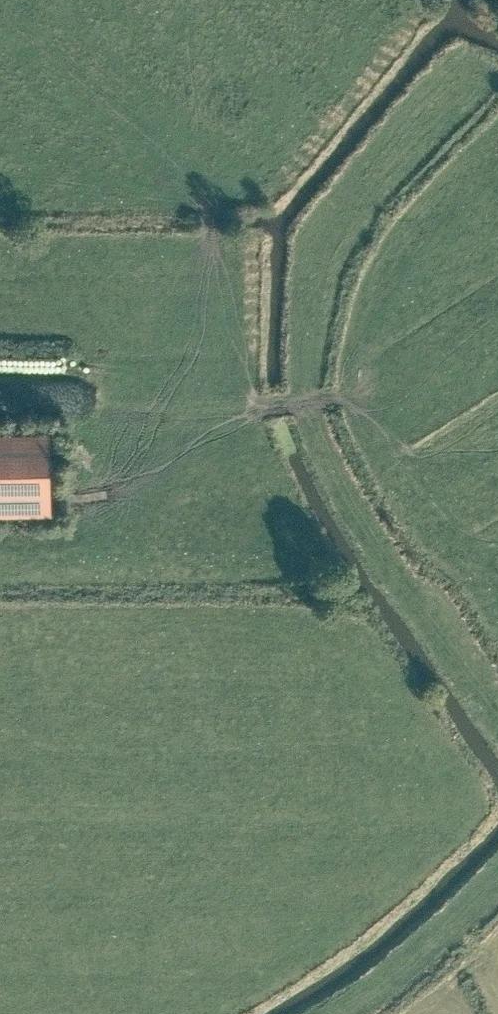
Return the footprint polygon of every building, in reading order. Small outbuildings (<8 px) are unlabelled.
[(0,433),(0,511),(63,509),(60,430),(0,433)]
